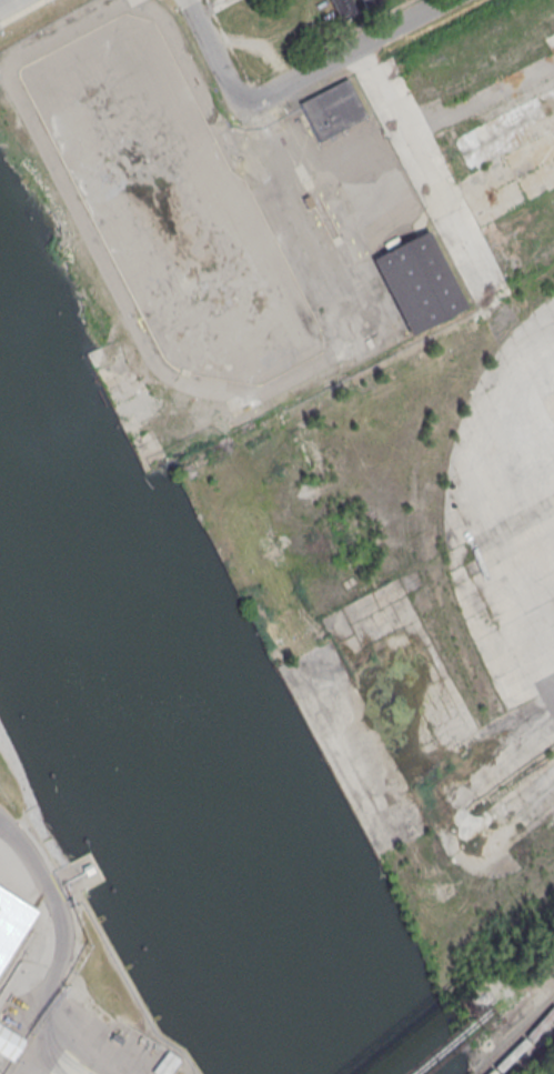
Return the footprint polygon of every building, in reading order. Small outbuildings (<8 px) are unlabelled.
[(356,9),(352,0),(331,0),(340,17),(356,9)] [(299,102),(319,140),(365,116),(346,78),(299,102)] [(374,259),(411,332),(465,304),(429,231),(374,259)] [(31,912),(0,962),(0,892),(31,912)] [(10,1060),(0,1053),(0,1025),(22,1040),(10,1060)] [(175,1058),(165,1073),(150,1073),(164,1052),(175,1058)]
